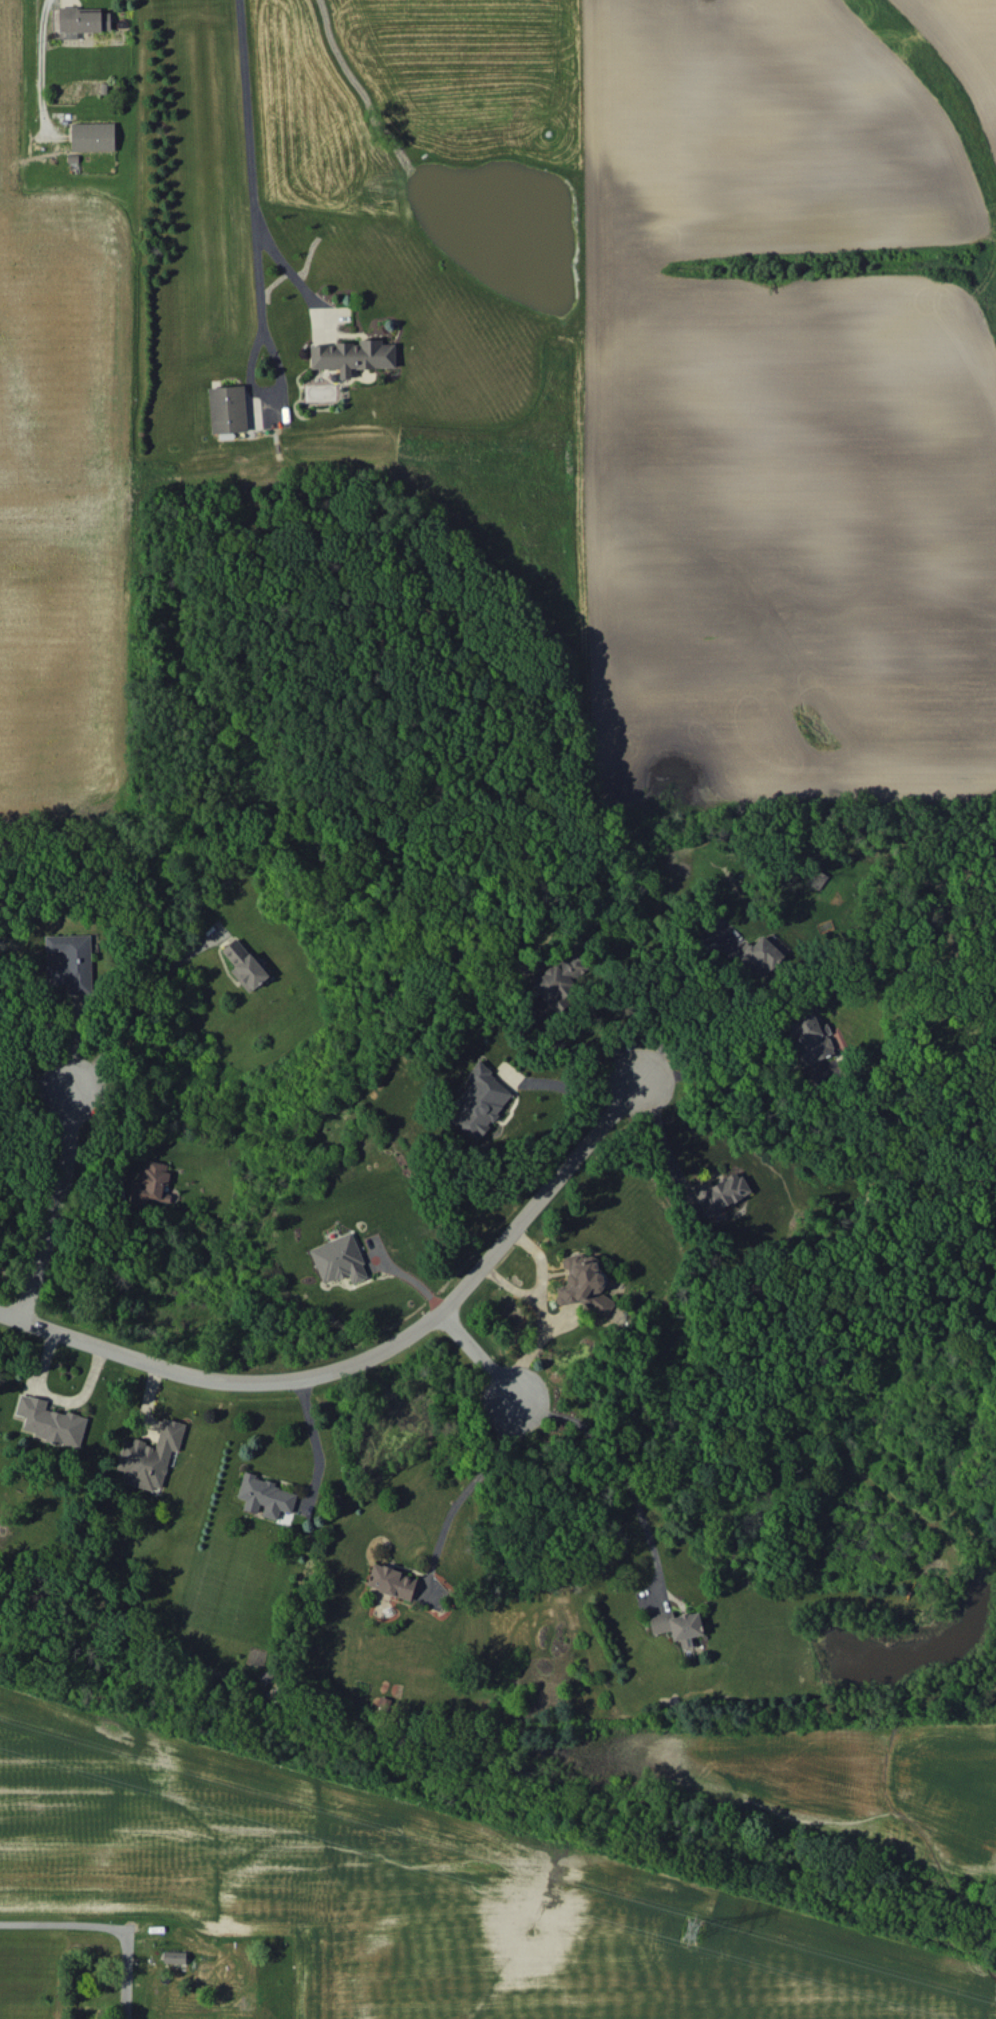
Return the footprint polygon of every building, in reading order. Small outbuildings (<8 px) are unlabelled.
[(77,6),(58,7),(59,31),(111,30),(110,11),(77,11),(77,6)] [(71,123),(72,151),(115,150),(114,122),(71,123)] [(311,368),(339,368),(339,379),(351,379),(350,368),(395,367),(395,343),(382,343),(382,339),(358,339),(359,343),(311,344),(311,368)] [(209,387),(211,433),(246,431),(244,385),(209,387)] [(46,950),(63,950),(63,965),(46,965),(47,985),(69,985),(70,993),(92,993),(91,934),(45,935),(46,950)] [(748,965),(751,962),(766,975),(785,955),(763,935),(752,946),(747,941),(735,953),(748,965)] [(222,950),(235,966),(231,969),(249,992),(269,976),(237,937),(222,950)] [(533,976),(552,1013),(576,1001),(569,987),(593,974),(582,951),(533,976)] [(789,1017),(798,1042),(794,1044),(802,1066),(835,1054),(828,1033),(830,1032),(827,1022),(818,1025),(812,1008),(789,1017)] [(476,1141),(514,1092),(476,1063),(466,1076),(472,1080),(453,1104),(460,1110),(451,1121),(476,1141)] [(133,1202),(147,1205),(148,1198),(170,1202),(172,1192),(166,1191),(170,1164),(140,1158),(133,1202)] [(694,1188),(708,1215),(750,1193),(738,1170),(712,1183),(710,1180),(694,1188)] [(309,1249),(323,1284),(348,1274),(352,1283),(369,1277),(351,1232),(309,1249)] [(563,1258),(568,1284),(555,1287),(558,1305),(577,1301),(604,1317),(613,1304),(612,1299),(604,1294),(596,1258),(588,1253),(563,1258)] [(87,1416),(66,1411),(65,1413),(46,1408),(48,1399),(20,1393),(15,1414),(26,1416),(22,1433),(80,1447),(87,1416)] [(185,1423),(163,1418),(157,1445),(133,1439),(133,1441),(124,1439),(117,1468),(124,1470),(122,1481),(161,1490),(171,1449),(179,1451),(185,1423)] [(296,1493),(276,1488),(277,1482),(255,1477),(256,1474),(243,1471),(237,1497),(245,1499),(243,1510),(257,1513),(259,1504),(264,1505),(262,1515),(278,1519),(280,1510),(292,1512),(296,1493)] [(411,1600),(417,1576),(373,1564),(366,1587),(411,1600)] [(652,1634),(671,1630),(673,1641),(680,1639),(682,1648),(693,1646),(691,1637),(703,1635),(699,1611),(673,1616),(672,1611),(649,1615),(652,1634)] [(185,1963),(186,1951),(164,1950),(163,1962),(185,1963)]
